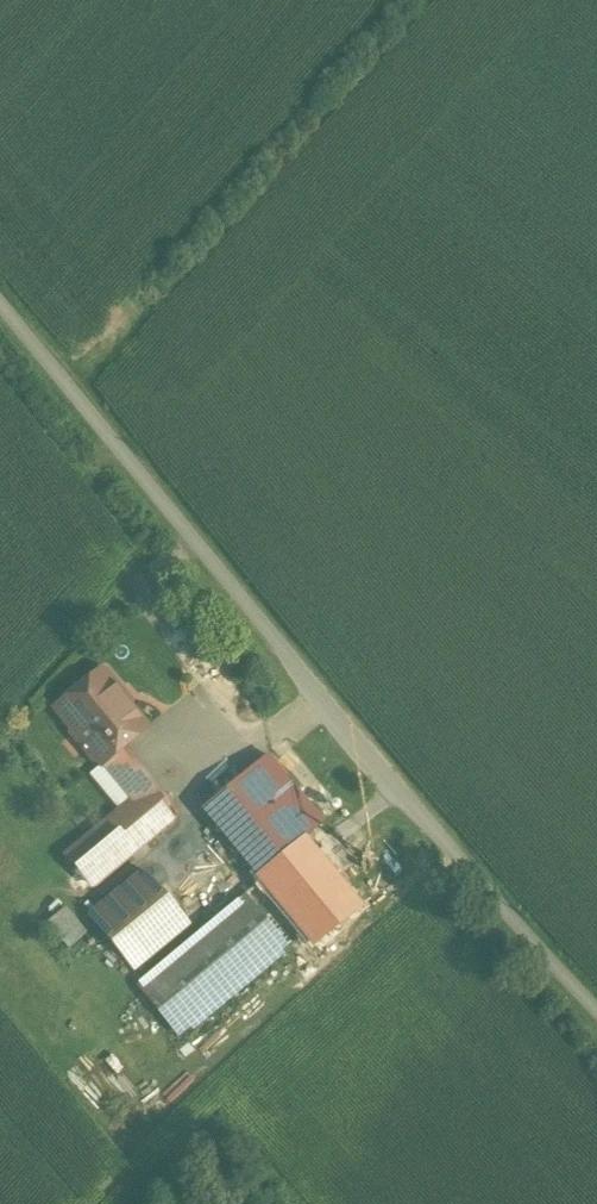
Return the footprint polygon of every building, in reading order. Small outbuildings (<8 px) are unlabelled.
[(103,671),(57,709),(87,745),(87,750),(95,760),(100,760),(133,801),(152,785),(121,749),(147,728),(119,695),(120,692),(103,671)] [(268,757),(205,809),(264,880),(300,924),(308,933),(322,950),(343,932),(336,924),(357,906),(302,841),(323,823),(268,757)] [(89,837),(68,855),(94,886),(177,817),(152,785),(133,801),(89,837)] [(145,872),(94,913),(130,958),(182,916),(145,872)] [(264,880),(152,974),(187,1017),(300,924),(264,880)] [(61,912),(48,922),(70,948),(81,939),(83,938),(61,912)]
